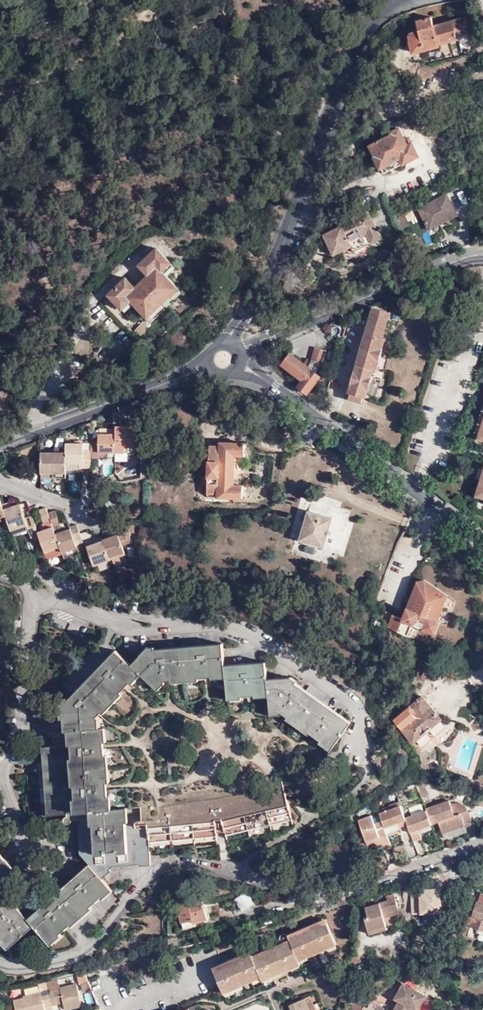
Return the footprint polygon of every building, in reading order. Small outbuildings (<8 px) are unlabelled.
[(468,31),(465,17),(433,26),(430,16),(416,20),(419,30),(411,32),(409,36),(413,52),(440,45),(439,43),(458,38),(457,34),(468,31)] [(392,134),(371,146),(377,158),(376,159),(384,173),(419,154),(410,138),(405,140),(399,128),(391,132),(392,134)] [(439,220),(441,224),(457,217),(446,194),(416,209),(425,227),(439,220)] [(338,228),(324,235),(334,255),(341,251),(346,260),(354,257),(357,258),(370,251),(372,243),(364,241),(362,237),(377,230),(368,210),(355,216),(354,220),(348,222),(347,219),(336,224),(338,228)] [(404,213),(396,218),(403,231),(411,227),(404,213)] [(427,231),(441,224),(439,220),(425,227),(427,231)] [(382,239),(377,230),(362,237),(364,241),(372,243),(382,239)] [(150,273),(136,286),(126,278),(109,294),(122,307),(131,299),(149,317),(156,309),(158,311),(172,298),(171,297),(180,288),(164,271),(172,262),(159,249),(141,264),(150,273)] [(349,399),(357,402),(362,403),(363,398),(366,398),(390,313),(373,308),(360,354),(348,393),(350,394),(349,399)] [(303,380),(298,386),(307,393),(320,376),(315,372),(320,365),(319,365),(324,349),(316,347),(312,360),(311,363),(308,367),(304,364),(291,354),(283,364),(303,380)] [(307,359),(304,364),(308,367),(311,363),(312,360),(307,359)] [(127,426),(117,425),(117,433),(118,450),(118,451),(129,451),(130,449),(136,449),(136,421),(127,421),(127,426)] [(100,437),(92,438),(92,449),(92,455),(101,455),(101,450),(108,450),(118,450),(117,433),(100,433),(100,437)] [(245,442),(219,442),(219,445),(209,445),(207,493),(217,493),(217,498),(243,498),(243,485),(233,484),(234,455),(244,455),(245,442)] [(84,443),(67,443),(67,447),(67,463),(76,463),(83,463),(83,466),(92,466),(92,455),(92,449),(84,449),(84,443)] [(67,477),(67,463),(67,447),(55,447),(55,452),(42,453),(42,478),(67,477)] [(12,506),(5,509),(7,518),(11,529),(27,524),(29,528),(32,536),(39,534),(38,532),(32,515),(25,517),(20,504),(12,506)] [(46,507),(40,509),(44,522),(51,520),(48,512),(46,507)] [(55,509),(48,512),(51,520),(53,525),(59,522),(55,509)] [(333,518),(309,511),(301,538),(301,541),(325,547),(333,518)] [(338,520),(333,518),(325,547),(330,549),(338,520)] [(60,526),(59,522),(53,525),(53,527),(55,533),(66,529),(64,524),(60,526)] [(135,522),(121,523),(122,530),(136,529),(135,522)] [(84,541),(81,532),(78,523),(70,526),(70,528),(76,544),(84,541)] [(27,524),(11,529),(13,533),(29,528),(27,524)] [(53,527),(38,532),(39,534),(45,551),(60,546),(55,533),(53,527)] [(66,529),(55,533),(60,546),(61,551),(77,545),(76,544),(70,528),(66,529)] [(119,534),(104,539),(105,541),(112,559),(114,558),(121,556),(129,553),(125,542),(133,540),(132,534),(124,534),(120,535),(119,534)] [(112,559),(105,541),(88,546),(95,565),(112,559)] [(63,556),(79,551),(77,545),(61,551),(63,556)] [(402,620),(393,616),(390,624),(389,627),(415,641),(420,628),(436,635),(440,624),(438,622),(443,610),(448,596),(426,581),(417,583),(407,609),(402,620)] [(390,624),(393,616),(383,611),(379,619),(390,624)] [(218,839),(216,802),(109,809),(104,725),(99,725),(98,713),(142,668),(160,685),(167,677),(230,672),(232,696),(246,695),(246,692),(259,691),(260,694),(273,693),(275,712),(286,711),(287,709),(292,713),(291,715),(313,731),(315,729),(325,737),(324,738),(335,746),(355,718),(301,679),(302,677),(296,673),(272,675),(271,658),(230,661),(228,641),(153,645),(136,663),(118,646),(63,701),(65,727),(70,727),(71,742),(44,743),(48,812),(76,811),(79,854),(89,866),(27,919),(0,888),(0,937),(9,946),(33,926),(49,944),(110,891),(99,878),(111,867),(151,864),(149,843),(218,839)] [(404,711),(393,720),(412,742),(441,719),(416,690),(408,698),(409,700),(401,707),(404,711)] [(427,796),(422,782),(420,782),(415,784),(420,798),(427,796)] [(286,786),(219,801),(228,837),(295,821),(286,786)] [(219,801),(216,802),(218,839),(228,837),(219,801)] [(425,812),(404,820),(407,825),(413,842),(421,839),(420,835),(418,831),(424,829),(430,826),(430,825),(429,822),(437,820),(438,823),(442,834),(464,826),(465,828),(472,825),(467,811),(454,816),(448,801),(424,810),(425,812)] [(407,825),(404,820),(399,805),(378,813),(381,822),(374,824),(371,816),(358,821),(367,845),(375,842),(380,840),(379,838),(387,835),(384,828),(397,824),(399,828),(407,825)] [(465,830),(465,828),(464,826),(442,834),(444,840),(456,835),(456,834),(465,830)] [(389,841),(387,835),(379,838),(380,840),(375,842),(376,845),(381,844),(389,841)] [(392,849),(389,841),(381,844),(384,851),(392,849)] [(14,870),(0,853),(0,882),(14,870)] [(427,894),(413,895),(413,914),(442,912),(440,890),(426,891),(427,894)] [(386,918),(385,912),(400,909),(396,894),(389,896),(390,901),(367,907),(370,916),(366,917),(370,930),(388,926),(386,918)] [(470,896),(462,894),(458,911),(466,913),(470,896)] [(205,896),(181,903),(186,921),(196,918),(197,921),(210,917),(205,896)] [(473,918),(465,916),(463,925),(470,927),(470,928),(482,931),(482,898),(478,896),(473,918)] [(400,909),(385,912),(386,918),(401,914),(400,909)] [(235,963),(226,967),(216,971),(223,988),(233,984),(242,980),(252,976),(261,972),(263,976),(272,972),(282,968),(291,964),(300,960),(299,956),(309,952),(318,948),(327,944),(337,940),(329,923),(320,927),(310,931),(301,935),(292,939),(290,940),(291,943),(284,947),(275,951),(265,955),(256,959),(255,955),(254,955),(244,959),(235,963)] [(389,930),(388,926),(370,930),(371,934),(389,930)] [(181,937),(172,937),(173,945),(173,947),(182,946),(181,937)] [(337,940),(327,944),(329,949),(339,945),(337,940)] [(319,953),(329,949),(327,944),(318,948),(319,953)] [(319,953),(318,948),(309,952),(310,957),(319,953)] [(301,961),(310,957),(309,952),(299,956),(300,960),(301,961)] [(301,961),(300,960),(291,964),(293,969),(302,964),(301,961)] [(293,969),(291,964),(282,968),(284,973),(293,969)] [(284,973),(282,968),(272,972),(274,976),(284,973)] [(89,980),(85,970),(76,973),(80,984),(89,980)] [(261,972),(252,976),(253,981),(263,977),(263,976),(261,972)] [(274,976),(272,972),(263,976),(263,977),(265,980),(274,976)] [(244,985),(253,981),(252,976),(242,980),(244,985)] [(48,989),(45,978),(37,980),(39,991),(48,989)] [(235,989),(244,985),(242,980),(233,984),(235,989)] [(60,986),(48,989),(51,1004),(64,1001),(65,1008),(73,1006),(73,1004),(76,1004),(76,1005),(82,1004),(77,982),(60,986)] [(233,984),(223,988),(225,993),(235,989),(233,984)] [(398,1001),(401,995),(415,1003),(412,1009),(414,1009),(415,1009),(419,1009),(426,996),(412,988),(410,991),(402,987),(395,999),(398,1001)] [(48,989),(39,991),(25,995),(24,996),(15,998),(17,1009),(41,1009),(46,1009),(45,1005),(51,1004),(48,989)] [(414,1009),(412,1009),(415,1003),(401,995),(398,1001),(399,1002),(395,1009),(413,1009),(414,1009)] [(306,999),(311,1009),(316,1009),(311,997),(306,999)] [(291,1005),(293,1009),(311,1009),(306,999),(291,1005)]
